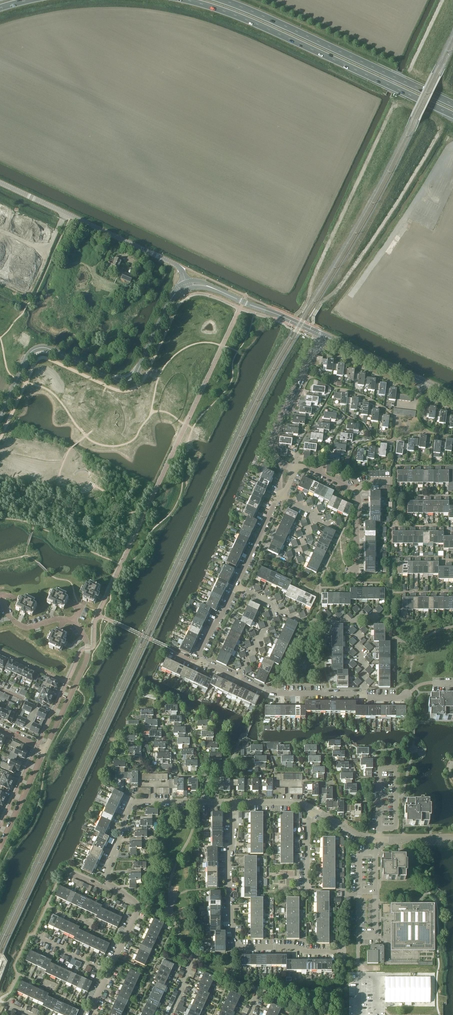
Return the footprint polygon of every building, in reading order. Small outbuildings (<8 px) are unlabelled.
[(440,203),(445,205),(452,187),(452,186),(448,184),(440,203)] [(411,217),(430,225),(433,219),(413,211),(411,217)] [(116,259),(113,265),(111,264),(109,269),(112,271),(114,267),(118,268),(122,261),(116,259)] [(124,273),(123,275),(121,280),(130,284),(133,277),(124,273)] [(333,364),(334,360),(323,359),(323,360),(322,364),(322,365),(324,365),(323,370),(327,371),(332,372),(332,370),(333,364)] [(344,365),(333,364),(332,370),(338,370),(337,376),(343,376),(343,375),(344,369),(344,365)] [(355,370),(344,369),(343,375),(344,375),(344,376),(345,377),(347,377),(348,376),(348,375),(348,381),(353,381),(353,379),(354,374),(355,370)] [(365,375),(354,374),(353,379),(359,380),(358,385),(364,386),(364,384),(365,379),(365,375)] [(365,379),(364,384),(368,385),(368,390),(369,390),(374,391),(375,389),(374,389),(375,383),(376,380),(376,379),(367,378),(367,379),(365,379)] [(375,383),(374,389),(375,389),(379,390),(379,395),(385,396),(385,394),(386,388),(386,385),(386,384),(380,383),(380,384),(375,383)] [(307,397),(318,398),(319,393),(320,393),(325,393),(325,388),(314,387),(313,394),(307,393),(307,397)] [(386,388),(385,394),(389,394),(389,400),(395,401),(395,400),(396,394),(397,390),(397,389),(390,388),(390,389),(386,388)] [(347,404),(347,398),(348,394),(337,393),(336,399),(341,399),(341,405),(346,406),(347,404)] [(318,399),(318,398),(307,397),(307,404),(300,404),(300,407),(301,407),(312,409),(312,408),(313,403),(318,404),(318,403),(318,399)] [(357,409),(358,404),(358,400),(347,398),(347,404),(352,405),(351,410),(357,411),(357,409)] [(369,405),(358,404),(357,409),(362,410),(362,416),(367,416),(368,410),(369,405)] [(425,407),(424,412),(429,413),(428,418),(429,419),(435,419),(435,417),(435,411),(436,411),(436,408),(436,407),(430,406),(430,407),(425,407)] [(312,411),(312,409),(301,407),(300,415),(294,414),(293,418),(294,418),(305,419),(306,418),(305,418),(306,414),(307,414),(307,413),(312,414),(312,411)] [(368,410),(367,416),(372,416),(371,421),(372,422),(378,422),(378,416),(379,411),(379,410),(373,409),(373,410),(368,410)] [(435,411),(435,417),(440,418),(439,423),(440,423),(445,424),(446,422),(445,422),(446,416),(447,413),(447,412),(440,411),(440,412),(436,411),(435,411)] [(325,413),(324,424),(330,425),(330,419),(336,420),(336,414),(325,413)] [(378,416),(378,422),(382,422),(382,428),(388,428),(389,416),(383,416),(378,416)] [(305,424),(305,419),(294,418),(293,425),(287,424),(287,428),(299,429),(299,424),(300,424),(305,424)] [(330,425),(324,424),(319,423),(317,434),(323,435),(324,430),(329,430),(330,425)] [(348,424),(347,435),(353,436),(353,433),(358,434),(359,431),(359,425),(348,424)] [(298,435),(299,429),(287,428),(287,435),(280,435),(280,438),(281,438),(292,439),(293,434),(294,434),(298,435)] [(323,435),(317,434),(312,434),(311,445),(316,445),(317,440),(323,441),(323,435)] [(342,434),(340,445),(346,446),(347,440),(352,441),(353,436),(347,435),(342,434)] [(419,447),(419,448),(425,448),(425,449),(426,443),(431,444),(431,438),(426,437),(427,437),(420,436),(420,437),(420,441),(419,447)] [(292,445),(292,439),(281,438),(280,449),(282,450),(281,456),(287,457),(288,450),(285,450),(286,445),(287,445),(287,444),(292,445)] [(407,450),(407,451),(413,452),(414,452),(414,446),(417,447),(417,446),(419,447),(420,441),(418,441),(418,440),(409,439),(409,440),(408,444),(408,450),(407,450)] [(445,451),(451,452),(452,446),(452,440),(446,439),(446,440),(446,443),(445,449),(445,451)] [(435,442),(434,453),(439,454),(440,454),(441,448),(445,449),(446,443),(441,443),(441,442),(435,441),(435,442)] [(397,443),(396,454),(397,454),(400,455),(401,455),(402,455),(403,449),(407,450),(408,450),(408,444),(404,444),(404,443),(397,442),(397,443)] [(316,445),(311,445),(306,444),(304,458),(310,459),(310,456),(310,450),(316,451),(317,445),(316,445)] [(335,444),(334,455),(340,456),(339,456),(340,451),(346,451),(346,446),(340,445),(335,444)] [(379,455),(379,456),(385,457),(386,451),(391,452),(392,446),(387,445),(381,444),(380,445),(380,449),(379,455)] [(368,457),(368,459),(373,459),(374,459),(375,454),(379,455),(380,449),(375,448),(375,447),(369,447),(369,448),(369,452),(368,457)] [(369,452),(358,450),(356,461),(367,463),(368,459),(368,457),(369,452)] [(327,466),(327,469),(333,470),(333,466),(333,461),(339,462),(340,456),(334,455),(333,455),(328,455),(327,466)] [(272,471),(269,470),(271,465),(268,464),(268,463),(265,461),(262,467),(265,469),(263,474),(272,478),(274,474),(271,472),(272,471)] [(270,483),(272,478),(263,474),(260,479),(270,483)] [(308,480),(303,477),(298,487),(304,489),(308,480)] [(267,487),(270,483),(260,479),(258,483),(267,487)] [(313,482),(308,480),(304,489),(309,492),(313,482)] [(318,485),(313,482),(309,492),(314,494),(318,485)] [(265,492),(267,487),(258,483),(256,488),(265,492)] [(324,487),(318,485),(314,494),(319,497),(324,487)] [(324,499),(329,489),(324,487),(319,497),(324,499)] [(263,497),(265,492),(256,488),(254,492),(263,497)] [(334,492),(329,489),(324,499),(329,502),(332,496),(334,492)] [(261,501),(263,497),(254,492),(252,497),(261,501)] [(337,499),(332,496),(329,502),(327,506),(332,509),(337,499)] [(259,506),(261,501),(252,497),(250,501),(259,506)] [(338,511),(342,501),(337,499),(332,509),(338,511)] [(257,510),(259,506),(250,501),(248,506),(257,510)] [(343,514),(347,504),(342,501),(338,511),(343,514)] [(348,516),(353,506),(347,504),(343,514),(348,516)] [(255,515),(257,510),(248,506),(246,510),(255,515)] [(297,514),(287,509),(285,514),(295,519),(297,514)] [(253,519),(255,515),(246,510),(243,515),(248,517),(253,519)] [(295,519),(285,514),(283,519),(293,524),(295,519)] [(257,521),(253,519),(248,517),(246,521),(255,526),(257,521)] [(293,524),(283,519),(280,525),(290,529),(293,524)] [(253,530),(255,526),(246,521),(244,526),(253,530)] [(290,529),(280,525),(278,530),(288,535),(290,529)] [(251,535),(253,530),(244,526),(241,530),(251,535)] [(336,532),(335,531),(326,527),(323,532),(333,537),(336,532)] [(249,539),(251,535),(241,530),(239,535),(249,539)] [(288,535),(278,530),(275,535),(285,540),(288,535)] [(331,542),(333,537),(323,532),(321,537),(331,542)] [(246,544),(249,539),(239,535),(237,540),(246,544)] [(285,540),(275,535),(273,540),(283,545),(285,540)] [(328,547),(331,542),(321,537),(318,542),(328,547)] [(244,549),(246,544),(237,540),(235,544),(244,549)] [(283,545),(273,540),(271,546),(281,550),(283,545)] [(326,552),(328,547),(318,542),(316,548),(326,552)] [(242,553),(244,549),(235,544),(233,549),(242,553)] [(281,550),(271,546),(268,551),(278,555),(281,550)] [(324,558),(326,552),(316,548),(314,553),(324,558)] [(240,558),(242,553),(233,549),(231,553),(240,558)] [(238,562),(240,558),(231,553),(229,558),(238,562)] [(321,563),(324,558),(314,553),(311,558),(321,563)] [(238,562),(229,558),(226,563),(236,567),(238,562)] [(319,568),(321,563),(311,558),(309,563),(319,568)] [(316,573),(319,568),(309,563),(305,572),(309,574),(311,571),(316,573)] [(225,565),(223,570),(232,574),(234,570),(225,565)] [(261,579),(266,569),(261,567),(256,577),(261,579)] [(266,581),(271,572),(266,569),(261,579),(266,581)] [(223,570),(221,575),(230,579),(232,574),(223,570)] [(272,584),(276,574),(271,572),(266,581),(272,584)] [(277,586),(281,576),(276,574),(272,584),(277,586)] [(221,575),(219,579),(228,583),(230,579),(221,575)] [(282,589),(287,579),(281,576),(277,586),(282,589)] [(219,579),(217,584),(226,588),(228,583),(219,579)] [(292,581),(287,579),(282,589),(287,591),(290,586),(292,581)] [(98,594),(101,587),(90,582),(88,586),(83,584),(79,592),(84,595),(83,599),(83,600),(87,602),(87,601),(93,604),(96,598),(98,598),(99,595),(98,594)] [(217,584),(215,588),(224,593),(226,588),(217,584)] [(295,588),(290,586),(287,591),(285,596),(290,598),(295,588)] [(69,599),(65,597),(67,592),(58,587),(56,593),(52,591),(52,592),(50,591),(49,595),(50,596),(47,602),(53,605),(53,606),(56,608),(57,606),(64,610),(69,599)] [(215,588),(212,593),(221,597),(224,593),(215,588)] [(300,591),(295,588),(290,598),(295,601),(300,591)] [(305,593),(300,591),(295,601),(301,603),(305,593)] [(212,593),(210,597),(219,602),(221,597),(212,593)] [(306,605),(310,595),(305,593),(301,603),(306,605)] [(37,605),(33,604),(36,598),(27,594),(24,599),(20,598),(19,598),(17,602),(18,602),(15,608),(22,611),(21,613),(25,614),(25,613),(32,616),(37,605)] [(316,598),(310,595),(306,605),(311,608),(316,598)] [(210,597),(208,602),(217,606),(219,602),(210,597)] [(260,606),(250,601),(248,606),(258,611),(260,606)] [(206,606),(206,607),(211,609),(215,611),(217,606),(208,602),(206,606)] [(200,603),(198,608),(199,609),(209,613),(211,609),(206,607),(206,606),(202,604),(200,603)] [(258,611),(248,606),(245,612),(255,616),(258,611)] [(199,609),(197,613),(206,618),(209,613),(199,609)] [(255,616),(245,612),(243,617),(253,621),(255,616)] [(197,613),(195,618),(204,622),(206,618),(197,613)] [(243,617),(240,622),(246,624),(246,625),(250,627),(253,621),(243,617)] [(195,618),(193,623),(202,627),(204,622),(195,618)] [(298,623),(288,619),(286,624),(296,629),(298,623)] [(240,622),(236,620),(233,625),(243,630),(246,625),(246,624),(240,622)] [(191,622),(189,626),(191,627),(200,631),(202,627),(193,623),(191,622)] [(293,634),(296,629),(286,624),(283,629),(293,634)] [(243,630),(233,625),(231,630),(241,635),(243,630)] [(191,627),(189,632),(198,636),(200,631),(191,627)] [(291,639),(293,634),(283,629),(281,634),(291,639)] [(64,642),(67,635),(57,630),(55,634),(49,631),(45,640),(51,642),(49,646),(50,647),(49,648),(53,650),(54,648),(60,651),(63,645),(64,646),(66,642),(64,642)] [(241,635),(231,630),(229,635),(238,640),(241,635)] [(189,632),(187,636),(196,641),(198,636),(189,632)] [(288,644),(291,639),(281,634),(279,640),(288,644)] [(238,640),(229,635),(226,641),(236,645),(238,640)] [(185,636),(183,640),(184,641),(194,645),(196,641),(187,636),(185,636)] [(179,639),(178,643),(181,644),(181,645),(182,645),(191,650),(194,645),(184,641),(183,640),(179,639)] [(286,649),(288,644),(279,640),(276,645),(286,649)] [(236,645),(226,641),(224,646),(233,650),(236,645)] [(182,645),(180,650),(189,654),(191,650),(182,645)] [(284,655),(286,649),(276,645),(274,650),(284,655)] [(233,650),(224,646),(221,651),(231,656),(233,650)] [(281,660),(284,655),(274,650),(271,655),(281,660)] [(231,656),(221,651),(219,656),(229,661),(231,656)] [(279,665),(281,660),(271,655),(269,660),(274,663),(279,665)] [(229,661),(219,656),(216,661),(226,666),(229,661)] [(272,668),(274,663),(269,660),(264,658),(262,663),(272,668)] [(171,661),(166,659),(162,668),(166,670),(171,661)] [(11,672),(15,662),(11,660),(11,661),(9,661),(5,670),(11,672)] [(171,673),(175,663),(171,661),(166,670),(171,673)] [(16,674),(20,666),(15,663),(16,662),(15,662),(11,672),(11,671),(16,674)] [(176,675),(180,665),(175,663),(171,673),(176,675)] [(269,673),(272,668),(262,663),(259,669),(269,673)] [(184,668),(180,665),(176,675),(180,677),(184,668)] [(21,676),(25,668),(20,666),(16,674),(21,676)] [(26,681),(30,670),(25,668),(21,676),(26,678),(25,681),(26,681)] [(185,679),(189,670),(184,668),(180,677),(185,679)] [(267,679),(269,673),(259,669),(257,674),(267,679)] [(33,680),(36,673),(30,670),(26,681),(31,683),(33,680)] [(189,681),(194,672),(189,670),(185,679),(189,681)] [(194,683),(198,674),(194,672),(189,681),(194,683)] [(198,685),(203,676),(198,674),(194,683),(198,685)] [(264,684),(267,679),(257,674),(254,679),(264,684)] [(203,687),(207,678),(203,676),(198,685),(203,687)] [(214,687),(218,678),(214,676),(212,680),(210,685),(214,687)] [(60,683),(47,677),(45,682),(44,682),(42,685),(49,688),(50,685),(53,687),(54,686),(57,688),(60,683)] [(212,680),(207,678),(203,687),(208,690),(210,685),(212,680)] [(219,689),(223,680),(218,678),(214,687),(219,689)] [(223,691),(228,682),(223,680),(219,689),(223,691)] [(228,694),(232,684),(228,682),(223,691),(228,694)] [(232,696),(237,687),(232,684),(228,694),(232,696)] [(51,693),(51,692),(47,690),(48,688),(49,688),(42,685),(41,688),(44,690),(42,694),(40,693),(40,694),(52,699),(54,694),(51,693)] [(237,698),(241,689),(237,687),(232,696),(232,697),(237,699),(237,698)] [(145,689),(143,697),(156,700),(158,693),(145,689)] [(246,691),(241,689),(237,698),(242,700),(246,691)] [(251,693),(246,691),(242,700),(246,702),(251,693)] [(255,695),(251,693),(246,702),(251,704),(255,695)] [(52,699),(40,694),(37,698),(36,698),(35,701),(41,704),(42,702),(46,703),(50,704),(50,703),(51,704),(52,701),(52,700),(52,699)] [(452,719),(452,700),(452,694),(452,697),(430,696),(430,719),(452,719)] [(254,709),(260,697),(255,695),(251,704),(250,707),(254,709)] [(32,718),(37,707),(33,706),(34,706),(33,705),(31,703),(30,704),(26,702),(23,709),(21,713),(23,714),(25,710),(30,713),(28,716),(32,718)] [(171,712),(171,717),(177,717),(177,706),(165,706),(165,711),(170,712),(171,712)] [(46,716),(47,715),(48,712),(40,709),(37,707),(32,718),(35,720),(37,716),(42,718),(40,722),(42,723),(44,719),(45,719),(46,719),(47,716),(46,716)] [(141,720),(145,720),(147,720),(147,721),(153,721),(153,720),(153,709),(141,709),(141,720)] [(9,712),(4,710),(0,718),(5,720),(5,721),(9,712)] [(13,718),(14,714),(9,712),(5,721),(10,723),(11,722),(13,718)] [(27,729),(32,718),(28,716),(27,720),(22,718),(23,714),(21,713),(20,717),(19,717),(16,724),(20,726),(20,727),(23,728),(23,727),(24,727),(27,729)] [(181,717),(177,717),(171,717),(169,717),(169,722),(174,723),(175,723),(175,728),(181,728),(181,717)] [(41,727),(42,723),(40,722),(39,726),(34,723),(35,720),(32,718),(27,729),(30,730),(30,731),(38,734),(39,730),(40,731),(41,728),(41,727)] [(157,720),(153,720),(153,721),(147,721),(147,720),(145,720),(145,726),(150,726),(151,726),(151,731),(157,731),(157,720)] [(203,727),(203,732),(209,732),(209,721),(198,721),(197,726),(202,726),(202,727),(203,727)] [(185,728),(181,728),(175,728),(173,728),(173,733),(178,733),(178,734),(179,734),(179,739),(185,739),(185,728)] [(161,731),(157,731),(151,731),(149,731),(149,737),(154,737),(155,737),(155,742),(155,743),(161,743),(161,742),(161,731)] [(213,732),(209,732),(203,732),(201,732),(201,737),(206,737),(207,737),(207,743),(213,743),(213,732)] [(131,742),(131,747),(137,747),(137,736),(125,736),(125,742),(130,742),(131,742)] [(189,739),(185,739),(179,739),(177,739),(177,744),(182,744),(182,745),(183,745),(183,750),(189,750),(189,739)] [(340,752),(340,740),(329,740),(329,746),(334,746),(334,752),(340,752)] [(25,751),(27,747),(21,745),(13,741),(11,746),(15,748),(12,753),(11,752),(9,755),(16,758),(17,755),(24,759),(25,758),(26,758),(28,754),(27,753),(27,752),(25,751)] [(165,742),(161,742),(161,743),(155,743),(155,742),(153,742),(153,748),(158,748),(159,748),(159,753),(165,754),(165,753),(165,742)] [(217,743),(213,743),(207,743),(205,743),(205,748),(210,748),(210,749),(211,749),(211,754),(217,754),(217,743)] [(275,746),(274,746),(274,751),(278,751),(280,751),(282,751),(283,751),(283,756),(283,757),(289,757),(289,746),(281,746),(281,743),(275,743),(275,746)] [(262,756),(262,745),(250,745),(250,751),(255,751),(256,751),(256,757),(262,757),(266,757),(266,756),(262,756)] [(316,756),(316,745),(305,745),(305,751),(310,751),(310,756),(310,757),(316,757),(316,756)] [(140,747),(137,747),(131,747),(129,747),(129,752),(134,752),(134,753),(135,753),(135,758),(140,758),(140,747)] [(368,759),(368,748),(357,748),(357,754),(362,754),(362,759),(362,760),(368,760),(368,759)] [(193,750),(189,750),(183,750),(181,750),(181,755),(186,755),(186,756),(187,756),(187,761),(193,761),(193,750)] [(344,752),(340,752),(334,752),(333,752),(333,757),(338,757),(338,762),(338,763),(344,763),(344,762),(344,752)] [(169,753),(165,753),(165,754),(159,753),(157,753),(157,759),(162,759),(163,759),(163,764),(162,764),(162,769),(172,769),(172,764),(169,764),(169,753)] [(221,754),(217,754),(211,754),(210,754),(210,759),(214,759),(214,760),(215,760),(215,765),(221,765),(221,754)] [(22,765),(14,762),(16,758),(9,755),(8,759),(9,759),(7,764),(3,762),(1,767),(9,771),(14,774),(16,770),(19,771),(19,770),(20,770),(22,766),(21,766),(22,765)] [(283,756),(282,757),(282,762),(286,762),(287,762),(287,767),(287,768),(293,768),(296,768),(296,764),(293,764),(293,757),(289,757),(283,757),(283,756)] [(320,756),(316,756),(316,757),(310,757),(310,756),(309,756),(309,762),(314,762),(314,767),(314,768),(320,768),(320,767),(320,756)] [(266,768),(266,757),(262,757),(256,757),(255,757),(255,762),(259,762),(259,763),(260,763),(260,768),(266,768)] [(372,759),(368,759),(368,760),(362,760),(362,759),(361,759),(361,765),(366,765),(366,770),(366,777),(372,777),(372,759)] [(124,772),(124,764),(124,761),(113,761),(113,767),(118,767),(118,768),(119,768),(119,773),(117,773),(117,779),(124,779),(124,773),(124,772)] [(197,761),(193,761),(187,761),(185,761),(185,766),(190,766),(190,767),(191,767),(191,772),(197,772),(197,761)] [(348,762),(344,762),(344,763),(338,763),(338,762),(337,762),(337,768),(342,768),(342,773),(342,774),(348,774),(348,773),(348,762)] [(324,767),(320,767),(320,768),(314,768),(314,767),(313,767),(313,773),(318,773),(318,779),(324,779),(324,767)] [(11,777),(8,776),(9,773),(3,770),(1,774),(2,774),(0,779),(12,785),(15,780),(11,778),(11,777)] [(138,784),(138,772),(124,772),(124,773),(124,779),(127,779),(127,778),(132,778),(132,779),(132,784),(132,787),(138,787),(138,784)] [(352,773),(348,773),(348,774),(342,774),(342,773),(341,773),(341,779),(346,779),(346,784),(346,785),(352,785),(352,784),(352,773)] [(0,779),(0,789),(2,789),(3,787),(6,789),(6,788),(10,790),(10,789),(11,789),(13,786),(12,785),(0,779)] [(184,780),(169,780),(169,786),(169,788),(178,788),(178,791),(184,791),(184,786),(184,780)] [(198,780),(184,780),(184,786),(187,786),(192,786),(192,787),(192,791),(198,791),(198,780)] [(230,787),(230,780),(216,780),(216,786),(219,786),(224,786),(224,787),(224,791),(230,791),(230,787)] [(244,791),(244,787),(244,780),(230,780),(230,787),(233,787),(233,786),(238,786),(238,787),(239,787),(239,791),(244,791)] [(259,787),(259,780),(244,780),(244,787),(248,787),(248,786),(253,786),(253,787),(253,791),(259,791),(259,787)] [(273,788),(273,780),(259,780),(259,787),(262,786),(267,786),(267,787),(267,791),(273,791),(273,788)] [(304,785),(303,785),(303,788),(303,794),(304,794),(304,791),(307,791),(313,791),(313,796),(319,796),(319,795),(319,788),(318,784),(304,785)] [(356,784),(352,784),(352,785),(346,785),(346,784),(345,784),(345,790),(350,790),(350,796),(356,796),(356,784)] [(333,788),(319,788),(319,795),(322,795),(322,794),(327,794),(327,799),(333,799),(333,788)] [(115,790),(112,795),(122,799),(124,794),(115,790)] [(112,795),(110,799),(120,803),(122,799),(112,795)] [(110,799),(108,804),(117,808),(120,803),(110,799)] [(404,806),(406,806),(406,825),(429,825),(429,802),(407,802),(407,799),(404,799),(404,806)] [(344,802),(326,801),(326,808),(333,808),(333,807),(338,807),(338,813),(339,813),(339,816),(343,818),(343,813),(344,813),(344,812),(344,805),(344,802)] [(108,804),(106,808),(115,813),(117,808),(108,804)] [(361,805),(344,805),(344,812),(350,812),(350,811),(356,811),(356,817),(361,817),(361,805)] [(106,808),(104,813),(113,817),(115,813),(106,808)] [(141,820),(152,820),(152,815),(153,815),(158,815),(158,809),(147,809),(147,817),(141,817),(141,820)] [(103,813),(101,817),(102,817),(111,822),(113,817),(104,813),(103,813)] [(102,817),(100,822),(109,826),(111,822),(102,817)] [(153,820),(152,820),(141,820),(142,827),(135,828),(135,831),(136,831),(147,831),(147,826),(148,826),(153,826),(153,820)] [(100,822),(98,827),(107,831),(109,826),(100,822)] [(98,827),(95,831),(100,833),(105,835),(107,831),(98,827)] [(147,831),(136,831),(136,838),(130,838),(130,842),(131,842),(142,842),(142,837),(143,837),(147,837),(147,831)] [(100,833),(98,838),(107,842),(109,837),(105,835),(100,833)] [(98,838),(96,842),(105,847),(107,842),(98,838)] [(96,842),(93,847),(103,851),(105,847),(96,842)] [(142,848),(142,842),(131,842),(131,856),(137,856),(137,853),(136,853),(136,848),(137,848),(142,848)] [(93,847),(91,852),(101,856),(103,851),(93,847)] [(90,851),(88,856),(89,856),(98,860),(101,856),(91,852),(90,851)] [(405,879),(405,860),(407,860),(407,854),(396,854),(396,857),(383,857),(383,879),(405,879)] [(89,856),(87,861),(96,865),(98,860),(89,856)] [(87,861),(85,865),(94,870),(96,865),(87,861)] [(129,874),(130,874),(141,874),(141,869),(142,869),(142,868),(146,868),(146,862),(135,862),(135,870),(129,870),(129,874)] [(85,865),(83,870),(92,874),(94,870),(85,865)] [(141,874),(130,874),(130,888),(136,888),(136,885),(136,880),(137,880),(137,879),(141,879),(141,874)] [(61,899),(65,889),(60,886),(56,896),(61,899)] [(66,901),(71,891),(65,889),(61,899),(66,901)] [(71,903),(76,894),(71,891),(66,901),(71,903)] [(77,906),(81,896),(76,894),(71,903),(77,906)] [(82,908),(86,898),(81,896),(77,906),(82,908)] [(87,911),(91,901),(86,898),(82,908),(87,911)] [(92,913),(97,903),(91,901),(87,911),(92,913)] [(101,908),(102,906),(97,903),(92,913),(97,915),(101,908)] [(435,904),(391,904),(391,914),(393,914),(393,923),(391,923),(391,951),(435,951),(435,904)] [(102,920),(106,910),(101,908),(97,915),(96,918),(102,920)] [(107,923),(112,913),(106,910),(102,920),(107,923)] [(112,925),(117,915),(112,913),(107,923),(112,925)] [(54,927),(58,918),(53,915),(49,925),(54,927)] [(117,928),(122,918),(117,915),(112,925),(117,928)] [(59,930),(63,920),(58,918),(54,927),(59,930)] [(164,923),(154,919),(152,924),(161,929),(164,923)] [(64,932),(69,923),(63,920),(59,930),(64,932)] [(69,935),(74,925),(69,923),(64,932),(69,935)] [(159,934),(161,929),(152,924),(149,929),(159,934)] [(79,928),(74,925),(69,935),(75,937),(78,930),(79,928)] [(156,939),(159,934),(149,929),(147,935),(156,939)] [(79,942),(84,932),(78,930),(75,937),(74,939),(79,942)] [(89,935),(84,932),(79,942),(84,944),(89,935)] [(89,947),(94,937),(89,935),(84,944),(89,947)] [(154,944),(156,939),(147,935),(144,940),(154,944)] [(95,949),(99,939),(94,937),(89,947),(95,949)] [(100,952),(104,942),(99,939),(95,949),(100,952)] [(152,950),(154,944),(144,940),(142,945),(152,950)] [(105,954),(110,944),(104,942),(100,952),(105,954)] [(149,955),(152,950),(142,945),(139,950),(149,955)] [(384,963),(384,947),(382,945),(370,945),(370,951),(367,951),(367,964),(378,964),(378,963),(384,963)] [(147,960),(149,955),(139,950),(137,956),(147,960)] [(31,963),(36,954),(30,951),(26,961),(31,963)] [(36,966),(41,956),(36,954),(31,963),(36,966)] [(42,968),(46,958),(41,956),(36,966),(42,968)] [(144,965),(147,960),(137,956),(135,961),(144,965)] [(50,963),(51,961),(46,958),(42,968),(47,971),(50,963)] [(171,970),(174,965),(164,960),(162,966),(171,970)] [(55,965),(50,963),(47,971),(46,973),(51,975),(55,965)] [(56,978),(61,968),(55,965),(51,975),(56,978)] [(87,965),(84,971),(90,973),(92,967),(87,965)] [(171,970),(162,966),(159,971),(169,975),(171,970)] [(61,980),(66,970),(61,968),(56,978),(61,980)] [(67,982),(71,973),(66,970),(61,980),(67,982)] [(140,974),(130,970),(128,975),(138,980),(140,974)] [(169,975),(159,971),(157,976),(167,981),(169,975)] [(72,985),(76,975),(71,973),(67,982),(72,985)] [(214,977),(205,973),(202,978),(212,982),(214,977)] [(77,987),(81,978),(76,975),(72,985),(77,987)] [(135,985),(138,980),(128,975),(126,980),(135,985)] [(167,981),(157,976),(154,981),(157,983),(157,982),(164,986),(167,981)] [(385,977),(385,1002),(405,1002),(405,1006),(411,1006),(411,1002),(430,1002),(430,977),(385,977)] [(82,990),(87,980),(81,978),(77,987),(82,990)] [(212,982),(202,978),(200,983),(210,988),(212,982)] [(87,992),(92,982),(87,980),(82,990),(87,992)] [(133,990),(135,985),(126,980),(123,986),(133,990)] [(23,994),(28,984),(22,982),(18,992),(23,994)] [(157,982),(157,983),(154,988),(164,992),(166,987),(164,986),(157,982)] [(210,988),(200,983),(197,989),(200,990),(207,993),(210,988)] [(33,987),(28,984),(23,994),(28,997),(33,987)] [(130,995),(133,990),(123,986),(121,991),(130,995)] [(33,999),(38,989),(33,987),(28,997),(33,999)] [(164,992),(154,988),(152,993),(161,997),(164,992)] [(43,992),(38,989),(33,999),(39,1001),(43,992)] [(200,990),(197,995),(207,999),(209,994),(207,993),(200,990)] [(128,1001),(130,995),(121,991),(118,996),(128,1001)] [(231,991),(228,996),(238,1001),(241,996),(231,991)] [(49,994),(43,992),(39,1001),(44,1004),(47,996),(48,996),(49,994)] [(161,997),(152,993),(149,998),(159,1002),(161,997)] [(207,999),(197,995),(195,1000),(205,1004),(207,999)] [(53,999),(48,996),(47,996),(44,1004),(43,1006),(48,1009),(53,999)] [(126,1006),(128,1001),(118,996),(116,1001),(126,1006)] [(238,1001),(228,996),(226,1002),(236,1006),(238,1001)] [(159,1002),(149,998),(147,1003),(157,1008),(159,1002)] [(54,1011),(58,1001),(53,999),(48,1009),(54,1011)] [(205,1004),(195,1000),(192,1005),(202,1010),(205,1004)] [(59,1013),(63,1004),(58,1001),(54,1011),(59,1013)] [(123,1011),(126,1006),(116,1001),(113,1007),(123,1011)] [(236,1006),(226,1002),(224,1007),(233,1011),(236,1006)] [(157,1008),(147,1003),(145,1008),(154,1013),(157,1008)] [(68,1006),(63,1004),(59,1013),(62,1014),(64,1014),(68,1006)] [(281,1008),(271,1004),(269,1009),(279,1013),(281,1008)] [(202,1010),(192,1005),(190,1010),(200,1014),(202,1010)] [(74,1009),(68,1006),(64,1014),(71,1014),(74,1009)] [(123,1011),(113,1007),(111,1012),(118,1014),(121,1014),(123,1011)] [(224,1007),(221,1012),(228,1014),(232,1014),(233,1011),(224,1007)]
